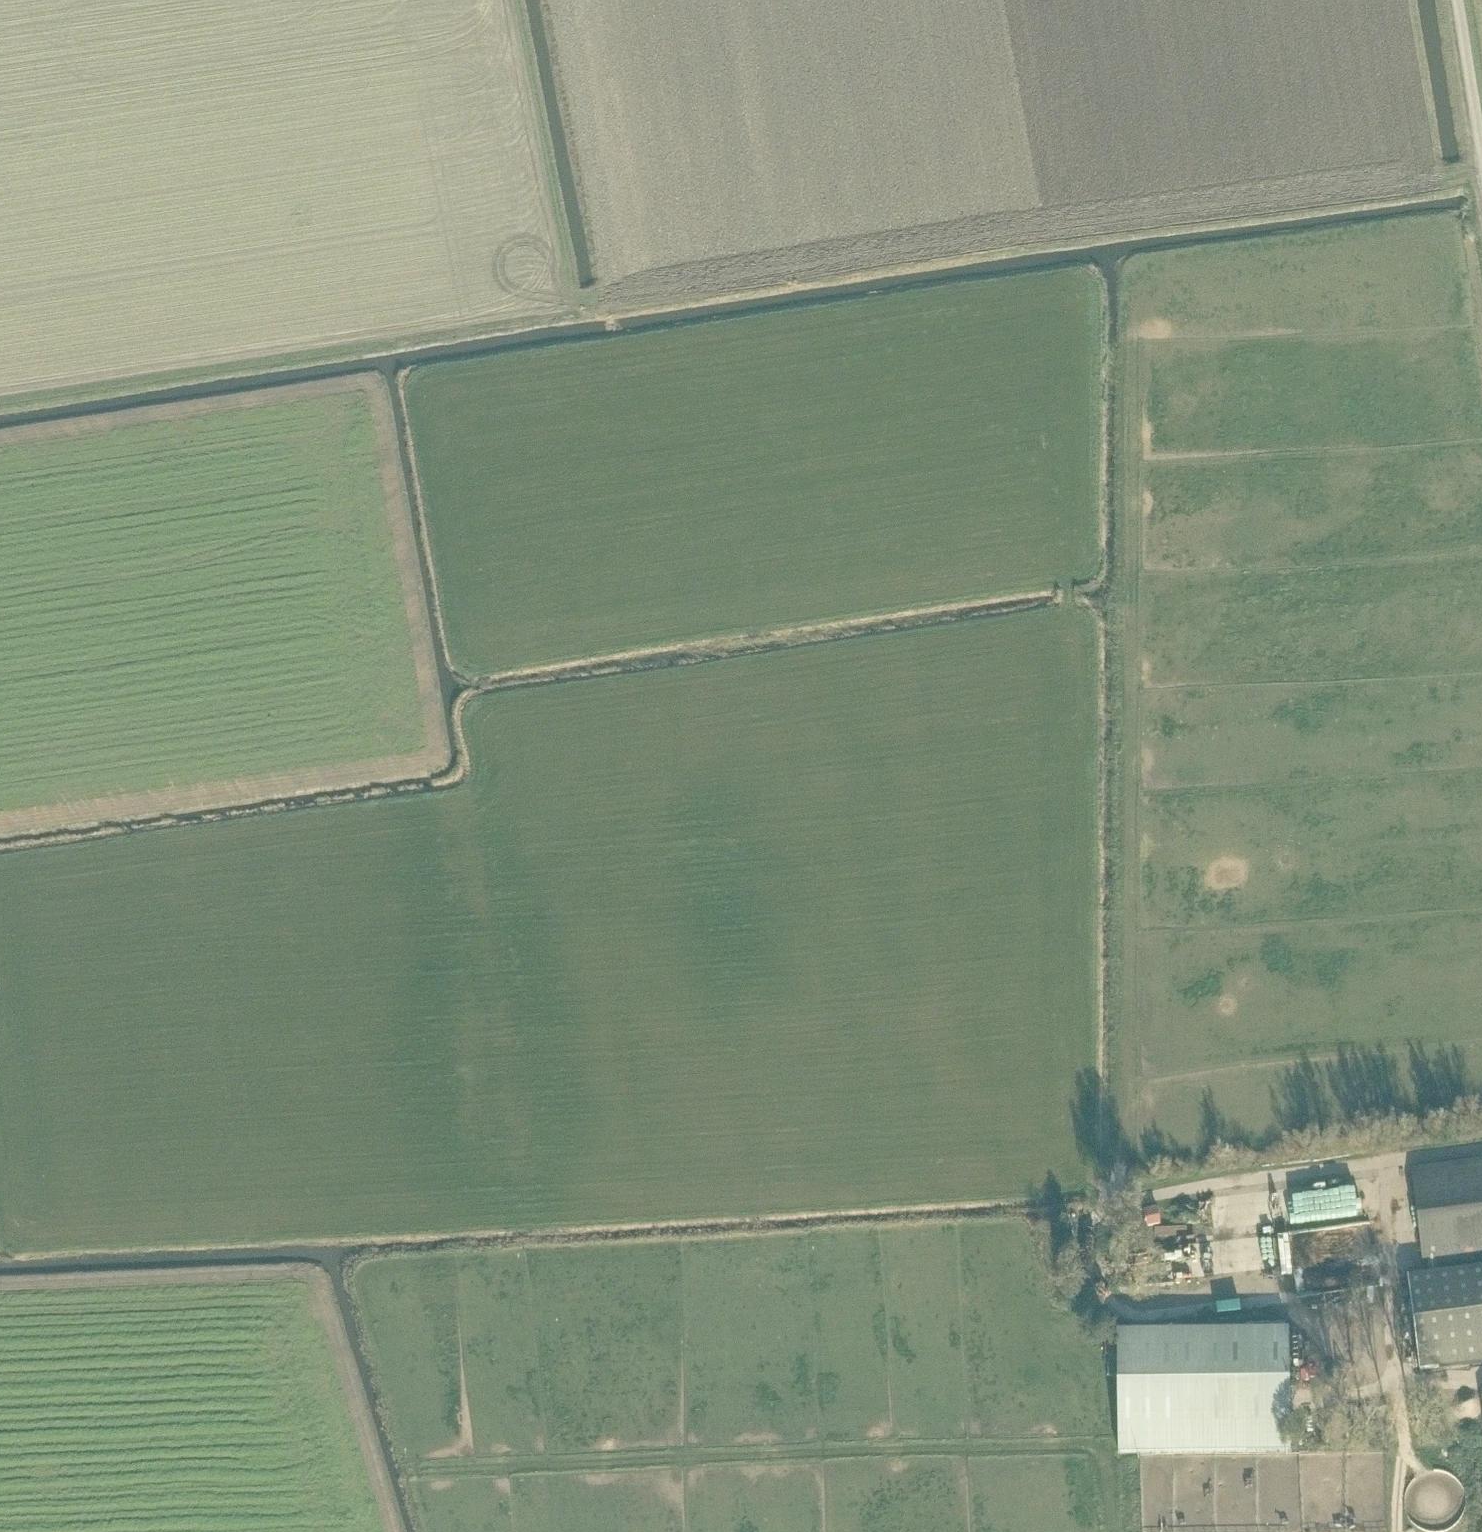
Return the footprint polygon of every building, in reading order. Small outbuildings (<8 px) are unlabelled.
[(1481,1263),(1481,1164),(1411,1174),(1424,1271),(1428,1270),(1429,1278),(1408,1281),(1420,1373),(1481,1365),(1481,1271),(1439,1277),(1438,1269),(1481,1263)] [(1274,1219),(1275,1209),(1250,1207),(1249,1218),(1274,1219)] [(1156,1210),(1144,1212),(1147,1230),(1160,1227),(1156,1210)] [(1290,1454),(1290,1391),(1289,1334),(1117,1335),(1119,1456),(1290,1454)] [(1442,1439),(1440,1427),(1430,1428),(1431,1440),(1442,1439)]
